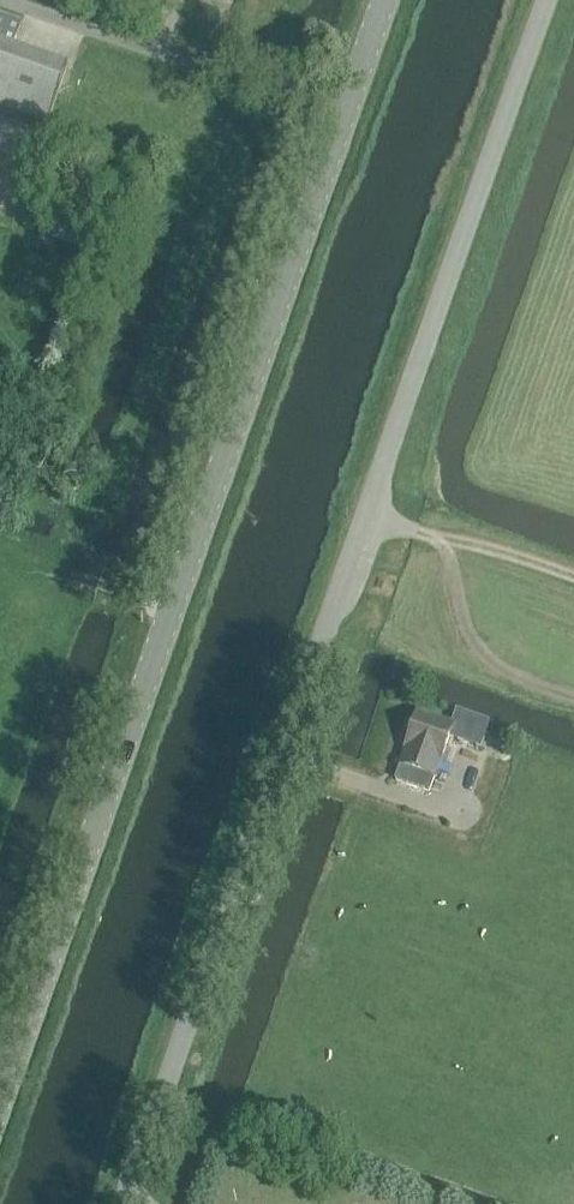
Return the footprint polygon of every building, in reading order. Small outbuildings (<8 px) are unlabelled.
[(48,122),(68,64),(15,46),(22,23),(0,15),(0,105),(48,122)] [(401,761),(435,774),(441,757),(442,757),(455,721),(419,708),(406,744),(407,745),(401,761)]
